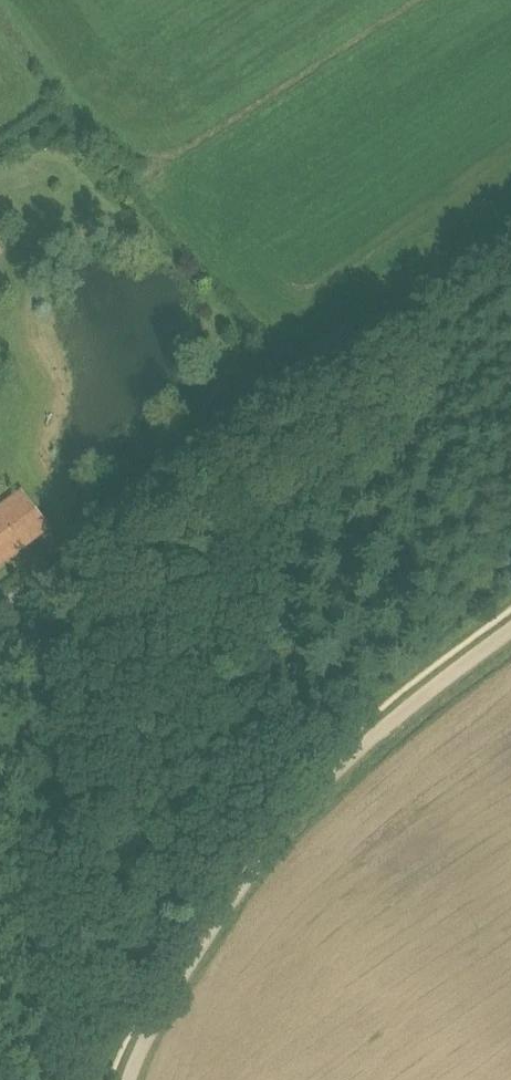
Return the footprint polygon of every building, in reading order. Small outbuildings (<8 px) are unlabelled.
[(4,498),(0,502),(0,564),(34,538),(4,498)]
